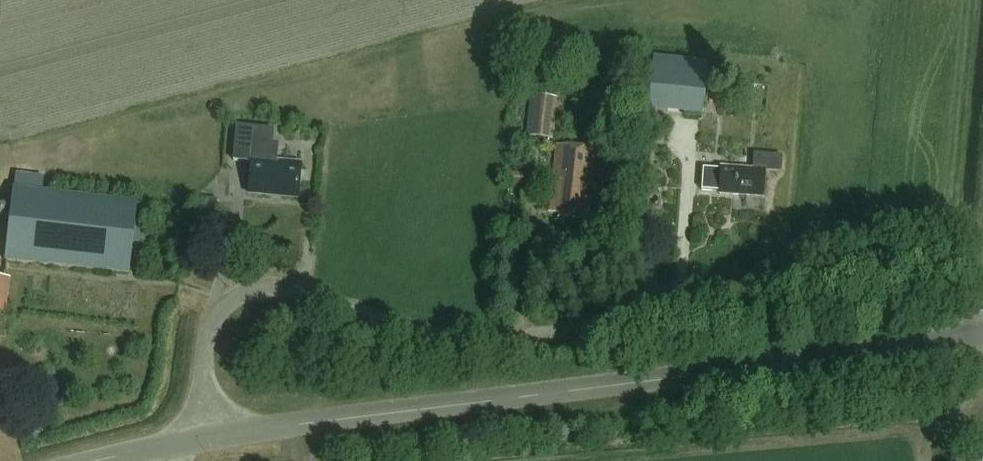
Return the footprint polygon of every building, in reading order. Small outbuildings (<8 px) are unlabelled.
[(702,119),(707,65),(655,60),(650,114),(702,119)] [(556,143),(559,98),(531,97),(528,141),(556,143)] [(248,195),(300,200),(303,165),(277,163),(278,148),(279,145),(273,144),(274,130),(236,126),(233,162),(251,163),(248,195)] [(588,220),(594,153),(558,150),(551,214),(559,214),(558,220),(577,221),(577,219),(588,220)] [(782,156),(754,155),(753,170),(720,169),(720,170),(703,170),(702,191),(719,192),(718,197),(763,199),(764,173),(781,174),(782,156)] [(509,173),(508,185),(522,186),(523,175),(509,173)] [(17,190),(42,192),(43,177),(18,175),(17,190)] [(12,191),(4,265),(128,278),(137,206),(12,191)] [(12,279),(0,278),(0,317),(8,318),(12,279)]
